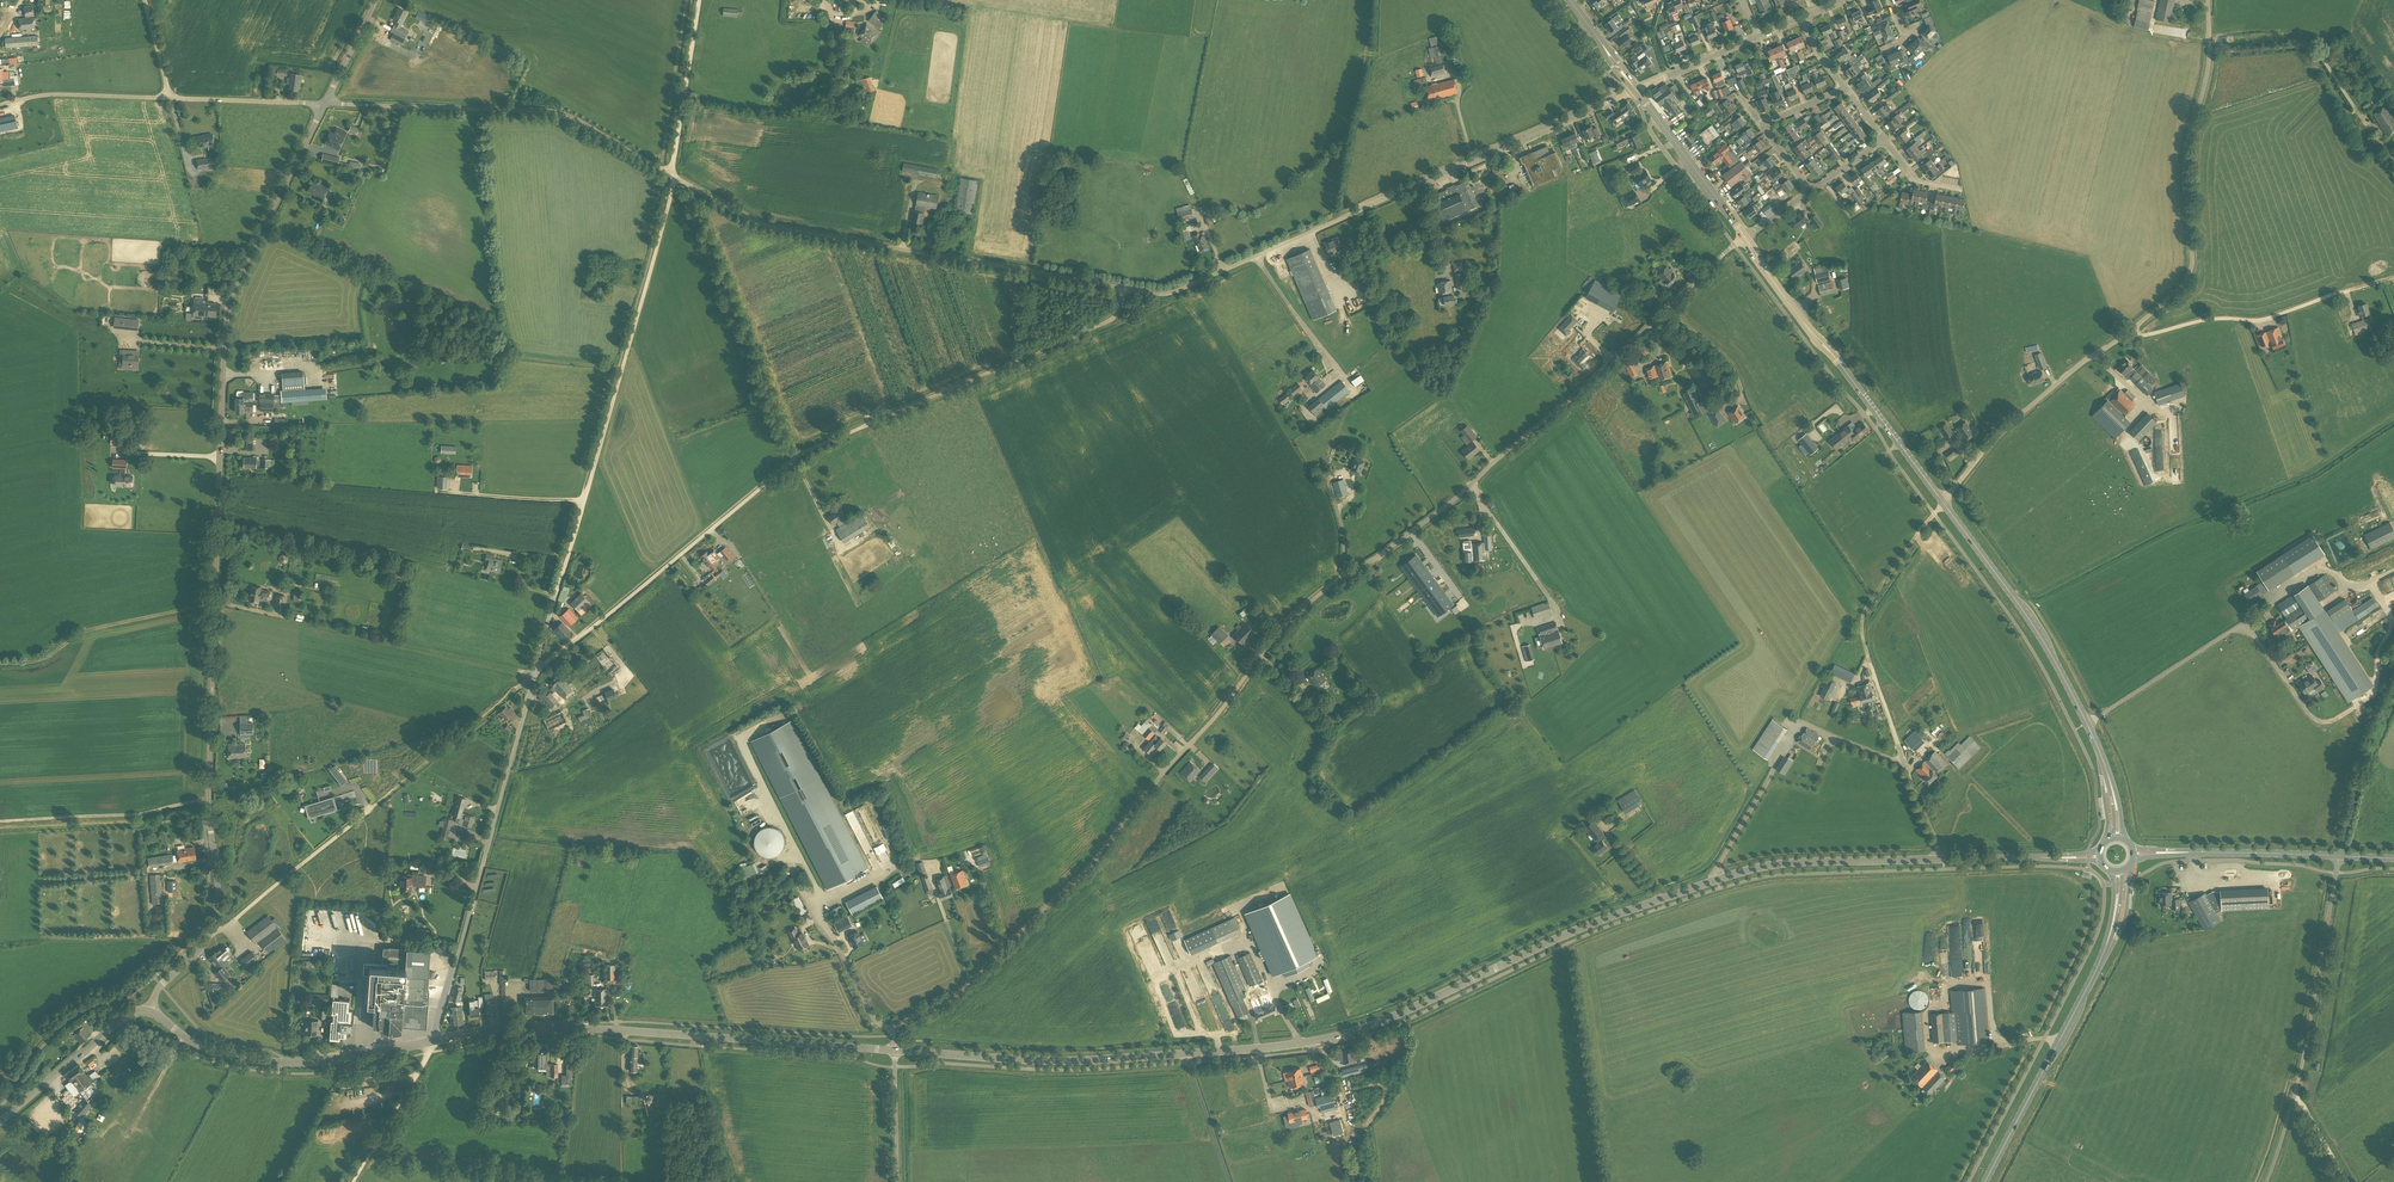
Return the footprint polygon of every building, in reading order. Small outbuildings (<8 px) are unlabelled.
[(1601,7),(1599,4),(1603,1),(1602,0),(1597,0),(1591,5),(1596,11),(1601,7)] [(1640,3),(1644,1),(1646,6),(1648,9),(1654,7),(1652,3),(1656,1),(1655,0),(1639,0),(1640,3)] [(1678,12),(1677,9),(1673,0),(1667,3),(1669,9),(1663,11),(1668,21),(1674,18),(1672,15),(1678,12)] [(1677,9),(1683,7),(1686,13),(1690,11),(1686,4),(1683,5),(1681,0),(1673,0),(1677,9)] [(1772,11),(1767,0),(1755,0),(1760,12),(1761,11),(1763,15),(1772,11)] [(1778,8),(1785,5),(1784,2),(1786,1),(1785,0),(1774,0),(1778,8)] [(1873,13),(1873,14),(1882,10),(1878,0),(1874,0),(1869,3),(1870,7),(1864,9),(1867,16),(1873,13)] [(1904,9),(1907,16),(1919,11),(1917,7),(1922,5),(1919,0),(1914,0),(1907,3),(1908,7),(1904,9)] [(2123,7),(2133,9),(2135,0),(2125,0),(2123,7)] [(2155,1),(2150,0),(2139,0),(2137,10),(2134,27),(2148,30),(2151,13),(2152,13),(2155,1)] [(2157,15),(2156,19),(2171,23),(2172,18),(2176,0),(2160,0),(2157,15)] [(1729,13),(1734,11),(1730,2),(1725,5),(1729,13)] [(1630,11),(1634,9),(1630,3),(1626,6),(1630,11)] [(404,38),(408,31),(400,27),(407,12),(399,8),(393,19),(396,20),(391,31),(404,38)] [(737,18),(738,9),(723,8),(723,16),(737,18)] [(419,10),(415,18),(428,24),(431,17),(419,10)] [(1866,25),(1862,17),(1863,17),(1860,10),(1852,14),(1854,20),(1859,18),(1863,27),(1866,25)] [(1713,22),(1717,19),(1713,11),(1709,13),(1713,22)] [(877,24),(881,18),(874,13),(870,19),(877,24)] [(1611,32),(1618,27),(1621,24),(1619,20),(1621,19),(1618,15),(1605,24),(1611,32)] [(1697,28),(1701,26),(1696,15),(1692,17),(1697,28)] [(1924,19),(1927,26),(1934,22),(1931,15),(1924,19)] [(20,30),(35,28),(33,16),(18,18),(20,30)] [(1729,19),(1728,16),(1721,19),(1722,22),(1726,31),(1733,27),(1730,19),(1729,19)] [(1851,33),(1847,23),(1848,23),(1845,17),(1837,20),(1840,26),(1841,29),(1845,27),(1848,34),(1851,33)] [(1626,27),(1633,22),(1631,18),(1623,23),(1626,27)] [(1661,31),(1677,23),(1676,20),(1669,23),(1669,22),(1659,27),(1661,31)] [(1875,36),(1891,29),(1888,22),(1884,23),(1883,20),(1876,23),(1878,26),(1879,26),(1881,29),(1873,32),(1875,36)] [(1713,24),(1712,21),(1704,25),(1709,38),(1717,35),(1714,29),(1716,28),(1714,24),(1713,24)] [(864,39),(872,28),(867,24),(859,35),(864,39)] [(1682,32),(1679,24),(1670,27),(1672,33),(1675,32),(1676,34),(1675,35),(1676,38),(1678,37),(1680,36),(1679,33),(1682,32)] [(1832,31),(1829,24),(1821,28),(1824,35),(1830,32),(1833,39),(1837,37),(1834,30),(1832,31)] [(1931,28),(1930,26),(1924,33),(1926,35),(1924,38),(1927,40),(1926,41),(1930,44),(1931,46),(1935,49),(1937,47),(1932,42),(1935,39),(1931,35),(1935,31),(1934,30),(1934,29),(1932,27),(1931,28)] [(846,27),(846,34),(854,35),(855,28),(846,27)] [(1670,31),(1669,27),(1664,29),(1666,33),(1669,40),(1674,38),(1670,31)] [(872,28),(864,39),(870,43),(878,32),(872,28)] [(1623,47),(1632,40),(1628,34),(1632,32),(1629,28),(1623,33),(1625,36),(1618,41),(1623,47)] [(1891,29),(1875,36),(1876,40),(1884,37),(1886,40),(1884,41),(1886,44),(1892,42),(1891,38),(1894,37),(1891,29)] [(1698,35),(1696,32),(1693,34),(1693,33),(1689,35),(1690,39),(1693,45),(1701,42),(1698,35)] [(6,48),(38,45),(37,35),(5,38),(6,48)] [(1678,52),(1686,48),(1683,41),(1684,40),(1682,35),(1680,36),(1678,37),(1680,42),(1674,44),(1678,52)] [(1446,74),(1436,36),(1429,38),(1431,47),(1428,48),(1430,58),(1434,57),(1435,63),(1428,65),(1432,78),(1446,74)] [(1794,39),(1798,48),(1804,45),(1800,37),(1794,39)] [(1930,44),(1926,41),(1924,43),(1918,37),(1915,40),(1916,40),(1913,43),(1921,51),(1924,48),(1927,50),(1931,46),(1930,44)] [(1837,48),(1843,45),(1840,38),(1834,41),(1837,48)] [(1791,51),(1798,48),(1794,39),(1787,43),(1791,51)] [(1646,40),(1640,45),(1644,51),(1651,47),(1646,40)] [(831,42),(830,49),(840,50),(841,44),(831,42)] [(1914,58),(1921,51),(1913,43),(1911,45),(1910,44),(1907,47),(1914,53),(1908,58),(1912,62),(1914,63),(1916,61),(1914,58)] [(1782,45),(1775,48),(1779,57),(1786,54),(1782,45)] [(1850,62),(1857,58),(1854,54),(1852,56),(1845,47),(1841,49),(1842,51),(1836,56),(1840,61),(1843,58),(1845,61),(1848,59),(1850,62)] [(1775,48),(1768,51),(1772,60),(1776,58),(1777,61),(1778,61),(1780,60),(1779,57),(1775,48)] [(1902,67),(1904,65),(1912,62),(1908,58),(1908,57),(1907,55),(1903,56),(1901,51),(1898,52),(1897,51),(1894,52),(1898,63),(1900,68),(1902,67)] [(1895,64),(1898,63),(1894,52),(1890,54),(1890,55),(1888,56),(1890,62),(1887,63),(1890,71),(1896,68),(1895,64)] [(1640,60),(1635,54),(1631,57),(1633,60),(1631,61),(1631,63),(1632,64),(1631,64),(1634,68),(1636,71),(1636,70),(1639,74),(1643,71),(1642,70),(1652,63),(1646,55),(1640,60)] [(1884,67),(1887,64),(1886,62),(1882,57),(1877,61),(1881,66),(1883,65),(1884,67)] [(1850,62),(1850,63),(1852,66),(1846,70),(1852,77),(1858,73),(1855,69),(1858,66),(1862,72),(1868,68),(1866,65),(1864,66),(1862,64),(1862,63),(1860,60),(1859,61),(1857,58),(1850,62)] [(1750,66),(1748,67),(1746,63),(1743,65),(1742,62),(1735,65),(1738,72),(1738,71),(1740,76),(1746,73),(1748,76),(1753,73),(1750,66)] [(1790,68),(1794,77),(1798,75),(1796,71),(1800,70),(1798,65),(1793,67),(1794,67),(1790,68)] [(285,76),(286,70),(272,68),(271,74),(285,76)] [(1417,78),(1423,76),(1421,68),(1415,70),(1417,78)] [(1819,77),(1816,71),(1812,72),(1815,79),(1818,87),(1827,84),(1823,75),(1819,77)] [(1718,87),(1725,84),(1720,72),(1713,75),(1715,82),(1718,87)] [(3,73),(0,73),(0,82),(3,82),(3,86),(15,85),(14,78),(3,79),(3,73)] [(300,85),(301,75),(291,73),(290,81),(289,89),(298,90),(299,85),(300,85)] [(1810,82),(1806,74),(1802,75),(1804,79),(1803,79),(1804,80),(1800,82),(1805,93),(1813,90),(1810,82)] [(1863,92),(1871,86),(1866,80),(1869,78),(1865,74),(1857,79),(1860,83),(1857,84),(1863,92)] [(1879,88),(1890,80),(1893,78),(1891,74),(1887,76),(1888,77),(1877,85),(1879,88)] [(1777,89),(1781,87),(1776,75),(1772,77),(1777,89)] [(866,93),(875,90),(870,76),(861,79),(866,93)] [(1425,77),(1414,80),(1414,82),(1415,85),(1416,85),(1427,83),(1425,77)] [(1737,82),(1735,77),(1727,80),(1729,86),(1737,82)] [(1699,81),(1702,89),(1706,87),(1707,91),(1712,89),(1707,78),(1699,81)] [(1429,99),(1457,92),(1454,79),(1425,86),(1429,99)] [(1741,89),(1746,87),(1743,79),(1738,81),(1741,89)] [(1698,91),(1702,89),(1699,81),(1691,85),(1695,96),(1700,94),(1698,91)] [(1672,91),(1676,87),(1674,84),(1669,88),(1666,83),(1659,88),(1657,87),(1651,91),(1661,105),(1663,103),(1674,95),(1672,91)] [(1790,99),(1798,96),(1793,85),(1785,88),(1790,99)] [(1889,101),(1899,93),(1900,92),(1899,91),(1902,88),(1900,86),(1885,98),(1887,101),(1888,100),(1889,101)] [(1674,95),(1663,103),(1669,111),(1671,110),(1675,115),(1680,112),(1680,111),(1682,110),(1673,99),(1677,96),(1680,100),(1683,98),(1678,91),(1679,91),(1676,87),(1672,91),(1674,95)] [(1721,89),(1717,90),(1720,97),(1727,94),(1724,88),(1721,90),(1721,89)] [(1882,94),(1878,89),(1875,91),(1874,90),(1866,96),(1871,102),(1882,94)] [(1770,108),(1765,97),(1768,96),(1765,90),(1757,94),(1760,99),(1761,98),(1762,99),(1757,101),(1759,105),(1760,105),(1762,111),(1770,108)] [(1776,106),(1784,102),(1779,90),(1771,94),(1776,106)] [(1719,104),(1721,103),(1719,99),(1712,102),(1714,106),(1718,112),(1719,113),(1723,110),(1719,104)] [(1727,100),(1720,105),(1727,115),(1734,110),(1733,108),(1734,108),(1731,103),(1730,104),(1727,100)] [(1632,117),(1636,114),(1628,101),(1618,108),(1620,110),(1614,114),(1611,110),(1605,114),(1608,118),(1606,120),(1607,122),(1610,120),(1614,126),(1630,114),(1632,117)] [(1839,113),(1846,108),(1841,102),(1834,107),(1839,113)] [(1883,118),(1892,110),(1887,103),(1877,110),(1883,118)] [(1901,114),(1910,107),(1909,105),(1908,103),(1899,110),(1901,114)] [(1708,117),(1715,112),(1710,105),(1704,110),(1708,117)] [(2385,106),(2376,112),(2375,112),(2374,113),(2380,122),(2378,123),(2387,136),(2393,131),(2393,117),(2392,114),(2391,115),(2385,106)] [(1843,119),(1850,114),(1846,108),(1839,113),(1843,119)] [(1825,123),(1829,121),(1824,114),(1821,117),(1825,123)] [(1847,125),(1854,120),(1850,114),(1843,119),(1847,125)] [(1900,127),(1905,124),(1898,114),(1893,118),(1894,119),(1887,124),(1890,128),(1891,127),(1893,130),(1899,126),(1900,127)] [(1831,123),(1838,118),(1836,115),(1829,120),(1829,121),(1822,126),(1824,128),(1829,124),(1829,123),(1830,122),(1831,123)] [(18,122),(17,122),(16,116),(0,120),(0,132),(19,128),(18,122)] [(1746,123),(1741,116),(1731,123),(1729,120),(1723,124),(1726,128),(1731,125),(1736,131),(1740,128),(1746,123)] [(1787,136),(1792,142),(1799,137),(1795,132),(1798,130),(1799,131),(1808,124),(1808,125),(1813,122),(1810,118),(1809,119),(1799,127),(1794,130),(1787,136)] [(1799,127),(1809,119),(1807,118),(1805,120),(1803,119),(1797,124),(1799,127)] [(1905,125),(1908,128),(1915,122),(1913,119),(1905,125)] [(1852,131),(1859,126),(1854,120),(1847,125),(1852,131)] [(1787,136),(1794,130),(1789,124),(1781,130),(1786,137),(1787,136)] [(356,135),(359,128),(351,125),(350,128),(354,130),(352,134),(356,135)] [(1593,129),(1592,126),(1583,130),(1586,139),(1593,136),(1594,139),(1600,136),(1597,127),(1593,129)] [(1856,137),(1863,132),(1859,126),(1852,131),(1856,137)] [(338,149),(345,134),(346,132),(337,128),(334,134),(330,132),(325,143),(338,149)] [(1706,144),(1715,138),(1708,128),(1699,134),(1706,144)] [(1737,140),(1741,145),(1733,150),(1736,154),(1747,146),(1745,142),(1755,135),(1750,128),(1739,135),(1741,137),(1737,140)] [(1902,144),(1909,138),(1905,133),(1908,131),(1906,128),(1901,132),(1902,133),(1897,137),(1902,144)] [(1823,136),(1825,134),(1822,130),(1813,137),(1816,141),(1823,136)] [(1863,132),(1856,137),(1861,143),(1868,138),(1863,132)] [(1911,155),(1918,149),(1917,147),(1920,144),(1918,141),(1925,136),(1923,132),(1914,139),(1916,142),(1906,149),(1911,155)] [(1569,136),(1577,156),(1578,155),(1575,146),(1577,145),(1575,142),(1579,141),(1575,133),(1569,136)] [(199,147),(213,144),(212,134),(197,137),(199,147)] [(1641,141),(1637,135),(1630,138),(1625,140),(1623,137),(1617,141),(1619,145),(1626,142),(1626,143),(1631,141),(1635,149),(1642,145),(1640,141),(1641,141)] [(1575,156),(1577,156),(1569,136),(1562,139),(1567,151),(1572,148),(1575,156)] [(1825,140),(1823,136),(1816,141),(1810,145),(1798,154),(1803,159),(1813,151),(1811,148),(1817,143),(1818,145),(1825,140)] [(1798,154),(1810,145),(1807,142),(1807,143),(1805,140),(1794,148),(1798,154)] [(1762,144),(1759,141),(1753,145),(1753,146),(1746,151),(1750,155),(1752,157),(1755,155),(1752,152),(1756,149),(1758,152),(1764,148),(1765,146),(1763,144),(1762,144)] [(1832,154),(1836,151),(1830,143),(1825,147),(1828,150),(1828,149),(1832,154)] [(1591,161),(1584,144),(1579,146),(1585,160),(1586,159),(1588,162),(1591,161)] [(1736,154),(1733,150),(1731,147),(1729,149),(1725,144),(1718,150),(1719,151),(1710,158),(1715,164),(1723,159),(1728,165),(1738,157),(1736,154)] [(1551,153),(1547,145),(1531,153),(1531,152),(1527,154),(1528,154),(1519,158),(1522,164),(1524,164),(1529,174),(1528,174),(1530,178),(1530,177),(1534,186),(1558,175),(1555,169),(1562,166),(1556,151),(1551,153)] [(1738,157),(1749,148),(1747,146),(1736,154),(1738,157)] [(1918,149),(1911,155),(1915,160),(1924,153),(1927,156),(1934,151),(1931,147),(1926,151),(1923,148),(1920,151),(1918,149)] [(1841,158),(1836,151),(1832,154),(1837,161),(1841,158)] [(338,165),(340,157),(323,153),(321,161),(338,165)] [(1926,171),(1935,165),(1932,161),(1936,159),(1932,153),(1926,158),(1928,161),(1922,165),(1926,171)] [(1882,155),(1875,160),(1882,170),(1882,169),(1883,169),(1885,167),(1883,164),(1887,162),(1882,155)] [(1775,162),(1770,156),(1764,160),(1763,158),(1758,162),(1763,168),(1766,165),(1768,167),(1775,162)] [(198,168),(211,167),(217,166),(216,157),(209,157),(209,158),(196,159),(198,168)] [(1746,167),(1743,163),(1738,157),(1728,165),(1731,169),(1723,175),(1731,186),(1744,177),(1746,180),(1752,175),(1750,172),(1746,167)] [(1811,170),(1823,161),(1821,159),(1818,160),(1816,157),(1806,164),(1811,170)] [(1883,175),(1885,173),(1875,160),(1872,162),(1871,162),(1870,162),(1869,163),(1868,164),(1869,164),(1868,165),(1873,171),(1876,169),(1878,171),(1878,170),(1882,175),(1883,175)] [(1823,161),(1811,170),(1815,176),(1825,169),(1823,166),(1825,164),(1823,161)] [(1643,173),(1641,169),(1642,169),(1639,163),(1629,168),(1632,174),(1634,173),(1636,177),(1635,177),(1640,186),(1651,180),(1646,171),(1643,173)] [(1876,174),(1873,171),(1868,165),(1862,169),(1866,176),(1870,173),(1872,177),(1876,174)] [(1935,165),(1926,171),(1930,177),(1936,172),(1939,175),(1945,170),(1941,165),(1937,168),(1935,165)] [(936,178),(937,169),(930,168),(929,177),(936,178)] [(1784,174),(1779,168),(1777,169),(1776,168),(1770,173),(1771,173),(1768,175),(1773,182),(1775,180),(1776,180),(1784,174)] [(1856,187),(1860,184),(1859,182),(1861,180),(1857,173),(1856,173),(1855,173),(1853,174),(1852,175),(1853,176),(1849,178),(1854,185),(1856,187)] [(1889,179),(1888,179),(1887,180),(1889,183),(1897,177),(1895,175),(1889,179)] [(972,215),(978,181),(961,178),(955,212),(972,215)] [(1873,185),(1868,178),(1865,181),(1870,187),(1873,192),(1878,188),(1875,184),(1873,185)] [(1779,182),(1774,187),(1778,193),(1783,189),(1786,192),(1793,187),(1788,179),(1782,184),(1781,185),(1779,182)] [(1443,221),(1479,205),(1468,180),(1455,186),(1455,185),(1446,189),(1447,189),(1432,196),(1443,221)] [(320,184),(312,181),(307,191),(315,195),(314,195),(323,199),(328,187),(320,183),(320,184)] [(1851,193),(1848,189),(1844,182),(1836,187),(1841,194),(1843,196),(1846,194),(1844,192),(1845,191),(1848,195),(1851,193)] [(1750,187),(1747,183),(1743,186),(1742,184),(1731,192),(1735,198),(1750,187)] [(1762,195),(1765,193),(1759,183),(1756,185),(1762,195)] [(1891,195),(1896,192),(1891,185),(1887,188),(1888,190),(1887,190),(1891,195)] [(1859,205),(1863,202),(1861,200),(1865,197),(1862,194),(1863,193),(1858,187),(1854,190),(1855,191),(1851,194),(1859,205)] [(1919,201),(1921,190),(1917,190),(1917,188),(1915,188),(1916,187),(1914,187),(1914,189),(1913,189),(1912,198),(1911,200),(1912,200),(1916,200),(1915,206),(1918,207),(1919,201)] [(1395,188),(1380,194),(1381,197),(1396,191),(1395,188)] [(1921,190),(1919,201),(1923,202),(1922,208),(1928,209),(1930,201),(1926,201),(1928,192),(1924,191),(1924,189),(1922,189),(1923,189),(1921,188),(1921,190)] [(1911,200),(1912,198),(1909,197),(1909,193),(1910,191),(1908,191),(1906,191),(1906,192),(1902,192),(1900,202),(1899,208),(1902,209),(1903,203),(1907,204),(1907,205),(1911,206),(1912,200),(1911,200)] [(1942,206),(1944,195),(1940,194),(1940,193),(1939,192),(1937,191),(1937,194),(1935,202),(1931,202),(1930,209),(1934,210),(1935,204),(1939,205),(1938,211),(1941,211),(1942,206)] [(936,208),(939,196),(918,192),(915,210),(914,210),(912,220),(922,222),(924,212),(925,206),(936,208)] [(1630,206),(1640,200),(1636,192),(1626,197),(1626,198),(1630,205),(1630,206)] [(1946,206),(1945,212),(1948,213),(1949,207),(1951,196),(1947,196),(1947,194),(1946,194),(1946,193),(1944,193),(1944,195),(1942,206),(1946,206)] [(1751,200),(1747,194),(1738,201),(1742,207),(1751,200)] [(1956,208),(1958,198),(1954,197),(1954,195),(1953,195),(1951,194),(1951,196),(1949,207),(1953,208),(1952,214),(1955,214),(1956,208)] [(1956,208),(1960,209),(1959,215),(1962,216),(1963,210),(1965,210),(1966,207),(1964,206),(1965,199),(1961,198),(1961,197),(1960,196),(1958,196),(1958,198),(1956,208)] [(1630,205),(1626,198),(1621,201),(1625,208),(1630,205)] [(1750,217),(1758,212),(1755,208),(1760,204),(1758,202),(1745,211),(1750,217)] [(1770,204),(1762,210),(1767,216),(1775,210),(1770,204)] [(1179,221),(1193,217),(1191,209),(1177,213),(1179,221)] [(1802,227),(1806,224),(1805,223),(1809,220),(1803,211),(1790,220),(1796,229),(1801,226),(1802,227)] [(337,224),(339,220),(329,214),(327,219),(337,224)] [(1818,229),(1823,225),(1816,214),(1810,218),(1818,229)] [(1183,233),(1199,229),(1198,223),(1181,228),(1183,233)] [(1200,237),(1198,233),(1193,235),(1195,241),(1196,240),(1200,250),(1208,246),(1203,235),(1200,237)] [(1329,253),(1342,247),(1338,237),(1324,243),(1329,253)] [(1313,320),(1336,310),(1310,249),(1287,259),(1313,320)] [(1795,279),(1807,271),(1800,261),(1788,269),(1795,279)] [(1461,262),(1453,262),(1453,272),(1461,272),(1461,262)] [(1814,268),(1815,274),(1817,284),(1831,280),(1828,272),(1832,271),(1830,264),(1814,268)] [(1670,270),(1667,267),(1658,275),(1662,279),(1659,282),(1663,287),(1666,284),(1669,287),(1678,278),(1674,273),(1671,271),(1673,270),(1671,268),(1670,270)] [(1456,289),(1465,288),(1463,272),(1454,273),(1456,289)] [(1840,289),(1849,288),(1847,277),(1838,279),(1840,289)] [(1451,296),(1450,293),(1452,292),(1451,280),(1437,283),(1439,294),(1446,293),(1447,296),(1443,297),(1445,305),(1454,303),(1453,295),(1451,296)] [(1595,280),(1586,298),(1613,312),(1622,294),(1595,280)] [(1821,296),(1835,292),(1832,281),(1818,285),(1821,296)] [(1656,297),(1661,292),(1655,286),(1650,291),(1656,297)] [(1651,306),(1654,300),(1647,296),(1648,294),(1640,289),(1635,298),(1651,306)] [(216,315),(216,303),(203,303),(203,299),(194,299),(193,318),(202,318),(202,314),(216,315)] [(2362,316),(2363,320),(2352,324),(2355,333),(2371,327),(2366,315),(2370,313),(2367,303),(2358,306),(2359,311),(2357,312),(2359,317),(2362,316)] [(1572,315),(1558,328),(1566,336),(1572,331),(1570,329),(1578,321),(1572,315)] [(139,319),(115,317),(113,328),(138,330),(139,319)] [(2265,342),(2270,340),(2273,348),(2284,344),(2282,338),(2281,338),(2280,336),(2282,336),(2278,327),(2257,335),(2259,341),(2264,339),(2265,342)] [(1640,350),(1640,351),(1641,352),(1641,353),(1642,353),(1642,354),(1643,354),(1644,354),(1644,355),(1645,355),(1646,355),(1646,354),(1647,354),(1648,353),(1648,352),(1649,352),(1649,351),(1649,350),(1649,349),(1649,348),(1648,348),(1648,347),(1647,347),(1647,346),(1646,346),(1645,346),(1644,346),(1643,346),(1643,347),(1642,347),(1641,347),(1641,348),(1641,349),(1640,349),(1640,350)] [(1583,368),(1587,365),(1585,364),(1592,357),(1583,348),(1573,358),(1583,368)] [(135,350),(123,350),(122,365),(132,365),(132,369),(138,370),(139,355),(135,355),(135,350)] [(2040,370),(2047,367),(2041,352),(2034,355),(2040,370)] [(2135,372),(2131,368),(2132,367),(2129,364),(2131,363),(2127,359),(2122,363),(2122,364),(2118,368),(2125,375),(2127,372),(2132,376),(2135,372)] [(1672,376),(1667,361),(1646,368),(1650,379),(1658,376),(1659,381),(1672,376)] [(1632,377),(1637,374),(1632,364),(1626,366),(1632,377)] [(2154,378),(2141,365),(2136,370),(2149,383),(2154,378)] [(1318,376),(1314,370),(1309,374),(1308,372),(1307,372),(1305,374),(1305,375),(1306,376),(1311,382),(1309,384),(1316,392),(1325,385),(1319,376),(1318,376)] [(282,385),(304,384),(303,371),(282,373),(282,385)] [(2032,385),(2044,380),(2041,371),(2028,376),(2032,385)] [(2147,395),(2154,389),(2142,377),(2137,371),(2135,372),(2132,376),(2130,378),(2135,384),(2147,395)] [(1351,381),(1355,386),(1364,380),(1360,375),(1351,381)] [(1333,387),(1308,406),(1316,416),(1326,408),(1327,409),(1349,391),(1341,381),(1333,387)] [(1294,395),(1302,389),(1298,383),(1290,390),(1294,395)] [(2154,392),(2158,405),(2185,396),(2180,383),(2154,392)] [(281,403),(305,401),(304,388),(280,390),(281,395),(281,403)] [(1711,409),(1708,404),(1705,398),(1700,401),(1693,389),(1683,394),(1693,412),(1689,413),(1692,418),(1711,409)] [(2135,397),(2128,389),(2124,393),(2121,390),(2111,400),(2126,415),(2135,404),(2131,401),(2135,397)] [(254,400),(254,393),(243,392),(243,391),(237,391),(236,393),(236,396),(237,396),(236,398),(236,400),(252,400),(254,400)] [(274,402),(281,403),(281,395),(274,395),(274,394),(259,393),(259,401),(271,402),(273,402),(274,402)] [(1283,404),(1290,399),(1285,394),(1279,399),(1283,404)] [(252,400),(236,400),(236,412),(244,412),(244,411),(252,412),(252,401),(252,400)] [(273,412),(273,402),(271,402),(260,402),(260,412),(273,412)] [(2127,426),(2104,403),(2092,416),(2115,438),(2127,426)] [(1736,423),(1745,416),(1738,406),(1729,412),(1736,423)] [(1717,407),(1707,414),(1714,424),(1724,417),(1717,407)] [(2139,441),(2157,422),(2147,412),(2129,431),(2139,441)] [(1951,416),(1955,422),(1959,418),(1956,413),(1951,416)] [(1854,436),(1853,437),(1856,441),(1869,430),(1863,422),(1852,431),(1851,432),(1854,436)] [(1965,440),(1974,434),(1966,422),(1957,428),(1965,440)] [(1947,438),(1954,434),(1946,423),(1939,428),(1947,438)] [(1469,442),(1477,436),(1468,425),(1460,431),(1469,442)] [(1851,432),(1852,431),(1848,425),(1829,440),(1837,450),(1853,437),(1854,436),(1851,432)] [(255,451),(256,432),(248,432),(247,450),(255,451)] [(1801,444),(1809,437),(1806,433),(1798,440),(1801,444)] [(1468,458),(1479,450),(1473,442),(1462,451),(1468,458)] [(1949,459),(1956,454),(1952,448),(1945,453),(1949,459)] [(1359,473),(1364,461),(1359,459),(1359,458),(1356,456),(1356,455),(1351,453),(1349,457),(1354,459),(1350,470),(1359,473)] [(259,465),(259,460),(256,459),(256,458),(244,457),(244,467),(256,468),(256,465),(259,465)] [(127,460),(113,459),(112,467),(120,468),(120,475),(116,475),(116,483),(123,484),(123,486),(132,486),(133,476),(125,475),(125,468),(126,468),(127,460)] [(471,477),(472,466),(457,465),(456,476),(471,477)] [(435,477),(435,488),(449,488),(449,478),(435,477)] [(1337,497),(1347,494),(1343,479),(1333,482),(1337,497)] [(845,524),(842,519),(846,516),(841,508),(828,516),(833,524),(837,522),(840,527),(837,529),(845,542),(870,526),(862,514),(845,524)] [(2393,538),(2393,530),(2391,523),(2365,535),(2372,549),(2393,538)] [(1459,537),(1473,535),(1472,527),(1458,529),(1459,537)] [(1476,542),(1478,560),(1486,559),(1486,555),(1485,550),(1492,550),(1491,534),(1483,535),(1484,542),(1482,542),(1476,542)] [(1478,560),(1476,542),(1474,542),(1474,543),(1471,543),(1471,541),(1463,541),(1465,561),(1473,560),(1478,560)] [(472,552),(474,546),(463,543),(461,550),(472,552)] [(727,561),(733,556),(726,547),(720,552),(727,561)] [(719,557),(714,550),(709,554),(707,551),(701,556),(711,568),(717,564),(715,561),(719,557)] [(1415,550),(1398,563),(1402,569),(1405,567),(1410,574),(1424,563),(1421,559),(1419,557),(1419,556),(1415,550)] [(499,573),(502,561),(494,559),(495,556),(487,554),(485,558),(489,559),(487,569),(499,573)] [(2269,588),(2315,563),(2310,554),(2291,563),(2286,554),(2259,568),(2269,588)] [(279,559),(279,560),(279,561),(279,562),(280,562),(280,563),(281,563),(282,563),(282,564),(283,564),(284,564),(285,564),(285,563),(286,563),(286,562),(287,562),(287,561),(288,561),(288,560),(288,559),(288,558),(288,557),(287,557),(287,556),(286,556),(286,555),(285,555),(284,555),(283,555),(282,555),(281,555),(281,556),(280,556),(280,557),(279,557),(279,558),(279,559)] [(1429,569),(1424,563),(1410,574),(1407,576),(1411,581),(1414,579),(1418,584),(1415,587),(1418,590),(1435,577),(1431,571),(1430,572),(1428,569),(1429,569)] [(2318,601),(2335,590),(2325,574),(2308,585),(2318,601)] [(708,586),(716,579),(712,575),(704,581),(708,586)] [(1435,577),(1418,590),(1420,593),(1423,590),(1427,596),(1424,598),(1428,604),(1431,601),(1445,591),(1441,585),(1439,583),(1435,577)] [(2374,685),(2324,609),(2318,601),(2308,585),(2294,594),(2278,605),(2287,618),(2278,624),(2275,620),(2269,624),(2272,628),(2275,633),(2276,632),(2280,639),(2292,631),(2292,630),(2294,629),(2294,630),(2299,627),(2348,702),(2374,685)] [(268,602),(269,591),(261,590),(261,588),(252,586),(250,601),(258,602),(259,600),(268,602)] [(2257,586),(2244,594),(2249,602),(2262,594),(2257,586)] [(560,608),(562,602),(564,603),(568,592),(561,590),(557,600),(559,601),(557,606),(560,608)] [(1445,591),(1431,601),(1436,608),(1433,610),(1438,616),(1455,603),(1450,598),(1448,596),(1449,595),(1445,591)] [(581,615),(592,605),(581,593),(570,603),(581,615)] [(284,605),(285,596),(276,594),(274,604),(284,605)] [(2334,622),(2352,610),(2345,599),(2327,610),(2334,622)] [(1535,618),(1551,613),(1548,602),(1531,607),(1535,618)] [(569,626),(578,618),(569,609),(560,617),(569,626)] [(562,639),(570,631),(562,622),(554,629),(562,639)] [(1255,633),(1244,622),(1240,626),(1239,625),(1236,627),(1239,630),(1234,635),(1243,644),(1255,633)] [(1540,638),(1559,632),(1555,622),(1537,628),(1540,638)] [(1219,643),(1228,635),(1219,626),(1210,634),(1219,643)] [(1559,632),(1540,638),(1544,648),(1562,643),(1559,632)] [(1526,662),(1534,659),(1530,644),(1521,647),(1526,662)] [(596,655),(601,662),(610,657),(605,649),(596,655)] [(1328,654),(1335,664),(1342,659),(1339,655),(1336,657),(1332,652),(1328,654)] [(1850,682),(1854,674),(1835,664),(1831,672),(1850,682)] [(2314,664),(2307,669),(2310,674),(2317,669),(2314,664)] [(1316,687),(1326,679),(1317,669),(1307,677),(1316,687)] [(562,698),(572,689),(560,674),(549,683),(552,687),(550,688),(553,692),(556,690),(562,698)] [(2316,682),(2312,675),(2299,684),(2305,694),(2315,687),(2317,690),(2324,686),(2319,679),(2316,682)] [(1828,700),(1836,683),(1828,679),(1820,696),(1828,700)] [(1864,685),(1868,700),(1874,699),(1872,692),(1870,683),(1864,685)] [(1862,702),(1868,700),(1864,685),(1858,687),(1862,702)] [(614,688),(595,695),(598,703),(602,702),(603,703),(618,697),(614,688)] [(551,707),(558,701),(550,692),(544,697),(551,707)] [(1312,709),(1320,703),(1314,696),(1307,702),(1312,709)] [(1834,717),(1839,703),(1836,701),(1833,707),(1829,705),(1825,714),(1834,717)] [(508,710),(506,707),(497,715),(500,719),(502,718),(504,721),(509,717),(511,720),(517,716),(511,708),(508,710)] [(579,722),(590,717),(587,709),(581,711),(583,714),(577,716),(579,722)] [(544,718),(548,728),(565,722),(562,712),(544,718)] [(1768,758),(1788,728),(1773,718),(1753,748),(1768,758)] [(792,720),(751,741),(827,889),(868,868),(821,776),(804,742),(792,720)] [(1152,725),(1146,720),(1137,730),(1149,740),(1158,729),(1153,724),(1152,725)] [(1159,726),(1162,730),(1168,726),(1164,722),(1159,726)] [(240,733),(253,733),(253,723),(240,723),(240,733)] [(1935,736),(1942,729),(1937,725),(1931,732),(1935,736)] [(1820,736),(1807,728),(1802,736),(1801,735),(1800,735),(1799,735),(1798,737),(1798,738),(1798,739),(1799,740),(1798,742),(1810,750),(1820,736)] [(1917,733),(1914,736),(1921,743),(1924,740),(1917,733)] [(1154,745),(1156,747),(1160,750),(1166,742),(1161,738),(1160,739),(1156,735),(1153,739),(1157,742),(1154,745)] [(1959,769),(1981,747),(1970,736),(1948,758),(1959,769)] [(1150,754),(1156,747),(1154,745),(1157,742),(1153,739),(1144,749),(1150,754)] [(229,758),(245,758),(245,744),(229,744),(229,758)] [(1929,783),(1938,775),(1937,773),(1947,763),(1935,751),(1916,770),(1929,783)] [(1793,762),(1784,756),(1776,769),(1785,775),(1793,762)] [(1190,781),(1194,776),(1200,771),(1191,762),(1181,773),(1190,781)] [(329,770),(335,777),(341,773),(335,765),(329,770)] [(724,781),(733,799),(756,788),(749,772),(744,774),(741,767),(726,774),(728,779),(724,781)] [(1208,779),(1213,774),(1207,769),(1202,774),(1208,779)] [(1626,813),(1643,803),(1635,789),(1618,799),(1626,813)] [(354,790),(334,796),(336,803),(356,797),(354,790)] [(328,813),(337,810),(333,797),(326,799),(328,805),(322,807),(320,801),(308,804),(310,809),(306,811),(307,816),(327,810),(328,813)] [(462,813),(466,799),(458,797),(452,815),(460,817),(462,813)] [(848,819),(866,811),(864,805),(845,813),(848,819)] [(462,813),(460,817),(460,819),(461,819),(460,824),(470,827),(472,821),(473,821),(474,817),(462,813)] [(450,829),(452,820),(450,819),(446,818),(443,827),(450,829)] [(1602,852),(1608,847),(1602,840),(1606,838),(1605,837),(1605,836),(1603,834),(1604,833),(1594,821),(1586,828),(1598,843),(1592,848),(1598,855),(1602,852)] [(757,833),(756,835),(755,837),(755,839),(755,840),(754,842),(755,844),(755,845),(755,847),(756,849),(757,851),(758,852),(759,853),(760,853),(761,855),(762,855),(763,856),(764,856),(766,856),(769,857),(771,857),(772,857),(773,856),(774,856),(776,855),(778,854),(780,852),(782,850),(783,848),(784,846),(784,845),(784,843),(784,841),(784,840),(784,838),(783,838),(783,836),(782,835),(782,834),(781,833),(780,831),(778,830),(777,830),(776,829),(775,828),(774,828),(773,828),(771,827),(770,827),(769,827),(768,827),(766,827),(763,828),(761,829),(761,830),(760,831),(759,831),(758,832),(757,833)] [(184,862),(196,860),(194,847),(177,850),(179,862),(184,861),(184,862)] [(877,853),(880,860),(890,855),(887,849),(877,853)] [(149,867),(173,863),(171,854),(148,858),(149,867)] [(979,867),(990,863),(988,857),(977,861),(979,867)] [(740,868),(744,877),(759,870),(755,861),(740,868)] [(916,863),(920,874),(926,871),(922,861),(916,863)] [(956,888),(967,884),(962,870),(950,874),(956,888)] [(152,904),(163,903),(160,874),(150,875),(152,904)] [(407,877),(400,876),(399,888),(410,889),(411,885),(422,886),(423,876),(407,875),(407,877)] [(950,889),(945,875),(935,879),(942,899),(953,895),(951,889),(950,889)] [(926,891),(932,889),(928,877),(922,879),(926,891)] [(168,892),(177,891),(176,881),(167,881),(168,892)] [(853,914),(884,898),(877,885),(846,902),(853,914)] [(2269,907),(2268,888),(2220,891),(2211,892),(2206,895),(2205,892),(2189,902),(2205,929),(2221,920),(2216,912),(2221,910),(2269,907)] [(2172,899),(2172,892),(2160,892),(2160,905),(2172,904),(2172,909),(2180,908),(2179,899),(2172,899)] [(1317,956),(1289,894),(1288,895),(1245,913),(1273,976),(1283,971),(1285,977),(1310,966),(1307,960),(1317,956)] [(801,915),(807,912),(798,896),(792,900),(801,915)] [(841,905),(832,909),(834,913),(843,909),(841,905)] [(268,952),(285,939),(268,916),(246,932),(255,943),(259,940),(268,952)] [(848,916),(843,918),(848,928),(852,925),(848,916)] [(1235,917),(1211,927),(1217,942),(1241,932),(1235,917)] [(1157,922),(1156,918),(1147,921),(1148,926),(1157,922)] [(1159,922),(1148,926),(1151,933),(1162,928),(1159,922)] [(799,934),(795,927),(789,931),(795,942),(799,949),(808,944),(802,932),(799,934)] [(432,930),(419,929),(419,937),(431,938),(432,930)] [(854,948),(864,943),(858,931),(848,936),(854,948)] [(216,951),(224,960),(229,956),(230,955),(231,954),(229,953),(229,952),(230,950),(227,947),(225,948),(223,945),(216,951)] [(398,949),(383,948),(382,969),(377,969),(376,984),(370,984),(370,995),(375,996),(373,1025),(380,1025),(381,1031),(387,1030),(387,1031),(389,1031),(389,1030),(402,1028),(402,1025),(421,1026),(423,996),(428,996),(428,989),(427,988),(428,970),(432,971),(433,962),(429,962),(430,950),(398,948),(398,949)] [(224,960),(216,951),(209,957),(219,969),(214,973),(222,982),(230,974),(224,968),(225,967),(223,963),(225,961),(224,960)] [(247,968),(259,960),(252,951),(241,960),(247,968)] [(1249,986),(1262,980),(1250,952),(1237,958),(1249,986)] [(1249,1012),(1243,998),(1246,996),(1244,991),(1246,990),(1230,955),(1214,962),(1213,963),(1213,964),(1213,965),(1232,1006),(1237,1018),(1249,1012)] [(585,985),(594,985),(594,962),(585,962),(585,985)] [(605,980),(615,979),(615,965),(605,965),(605,980)] [(494,980),(494,971),(485,971),(485,980),(494,980)] [(529,979),(530,991),(544,991),(544,988),(553,988),(553,979),(529,979)] [(210,990),(217,988),(216,981),(208,983),(210,990)] [(462,991),(463,987),(456,985),(455,989),(454,989),(452,1000),(459,1002),(462,991)] [(1943,1013),(1931,1014),(1934,1042),(1957,1040),(1957,1044),(1989,1041),(1984,988),(1951,991),(1952,1012),(1943,1013)] [(607,1001),(606,989),(595,989),(595,1002),(595,1007),(608,1006),(608,1001),(607,1001)] [(1268,990),(1248,999),(1254,1012),(1252,1012),(1255,1019),(1277,1009),(1274,1003),(1273,1004),(1268,990)] [(1919,1010),(1920,1009),(1922,1009),(1923,1009),(1924,1008),(1925,1007),(1926,1006),(1927,1004),(1928,1003),(1928,1001),(1928,1000),(1928,998),(1928,997),(1927,995),(1926,994),(1925,993),(1924,992),(1923,991),(1922,991),(1920,990),(1919,990),(1917,990),(1916,991),(1914,991),(1913,992),(1912,993),(1911,994),(1910,995),(1909,997),(1909,998),(1909,1000),(1909,1001),(1909,1003),(1910,1004),(1911,1006),(1912,1007),(1913,1008),(1914,1009),(1916,1009),(1917,1009),(1919,1010)] [(493,993),(485,994),(487,1014),(496,1013),(493,993)] [(329,1002),(329,995),(312,994),(312,1002),(329,1002)] [(525,1013),(553,1013),(553,997),(525,998),(525,1013)] [(332,1020),(331,1020),(329,1039),(339,1040),(343,1041),(343,1037),(346,1037),(347,1032),(352,1032),(352,1023),(350,1023),(352,1010),(348,1010),(349,1000),(332,999),(331,1014),(333,1014),(332,1020)] [(474,1008),(474,1007),(475,1007),(474,1000),(469,1001),(470,1009),(470,1016),(479,1015),(478,1008),(474,1008)] [(451,1016),(462,1015),(461,1007),(451,1008),(451,1016)] [(328,1018),(328,1011),(326,1011),(326,1010),(318,1010),(318,1018),(326,1018),(328,1018)] [(1906,1051),(1925,1050),(1922,1011),(1903,1013),(1906,1051)] [(462,1015),(451,1016),(452,1024),(463,1023),(462,1015)] [(318,1029),(318,1021),(306,1020),(306,1028),(305,1028),(304,1034),(316,1034),(317,1029),(318,1029)] [(74,1032),(82,1026),(81,1025),(79,1022),(70,1028),(74,1032)] [(1170,1025),(1172,1030),(1184,1027),(1183,1022),(1170,1025)] [(85,1041),(88,1039),(87,1038),(90,1035),(83,1027),(74,1034),(81,1043),(84,1040),(85,1041)] [(637,1056),(638,1046),(631,1045),(630,1056),(630,1071),(637,1071),(638,1056),(637,1056)] [(1343,1063),(1356,1061),(1354,1048),(1341,1051),(1343,1063)] [(547,1064),(547,1050),(537,1050),(536,1062),(533,1062),(533,1067),(536,1067),(547,1067),(547,1066),(551,1066),(551,1076),(557,1076),(557,1064),(547,1064)] [(1876,1064),(1888,1055),(1884,1050),(1872,1058),(1876,1064)] [(1927,1060),(1921,1066),(1918,1062),(1914,1066),(1918,1069),(1912,1075),(1923,1087),(1924,1085),(1924,1084),(1937,1070),(1927,1060)] [(1953,1073),(1960,1067),(1953,1061),(1947,1067),(1953,1073)] [(1369,1069),(1367,1063),(1362,1065),(1362,1064),(1341,1069),(1344,1077),(1364,1072),(1363,1070),(1369,1069)] [(571,1083),(570,1064),(565,1064),(565,1075),(561,1075),(561,1083),(571,1083)] [(1311,1073),(1320,1070),(1318,1064),(1309,1067),(1311,1073)] [(67,1075),(71,1080),(65,1085),(73,1096),(82,1089),(89,1097),(95,1092),(89,1084),(90,1083),(82,1072),(84,1071),(80,1066),(67,1075)] [(1293,1078),(1302,1076),(1300,1068),(1286,1071),(1288,1080),(1290,1080),(1293,1080),(1293,1078)] [(93,1080),(99,1076),(96,1070),(90,1073),(93,1080)] [(1923,1087),(1930,1094),(1946,1078),(1937,1070),(1924,1084),(1924,1085),(1923,1087)] [(1316,1083),(1326,1081),(1325,1074),(1314,1077),(1316,1083)] [(1290,1080),(1288,1080),(1290,1087),(1304,1084),(1302,1076),(1293,1078),(1293,1080),(1290,1080)] [(1315,1097),(1319,1096),(1318,1093),(1316,1094),(1314,1094),(1313,1090),(1305,1092),(1309,1106),(1317,1104),(1315,1097)] [(1319,1096),(1315,1097),(1317,1104),(1317,1107),(1320,1106),(1321,1110),(1335,1106),(1331,1093),(1326,1094),(1322,1095),(1319,1096)] [(82,1117),(93,1105),(84,1097),(73,1110),(82,1117)] [(1291,1128),(1300,1126),(1299,1120),(1308,1118),(1305,1109),(1287,1113),(1291,1128)] [(1339,1119),(1329,1122),(1331,1127),(1336,1126),(1338,1134),(1343,1133),(1339,1119)] [(84,1135),(87,1125),(77,1121),(74,1130),(78,1132),(77,1133),(84,1135)]
